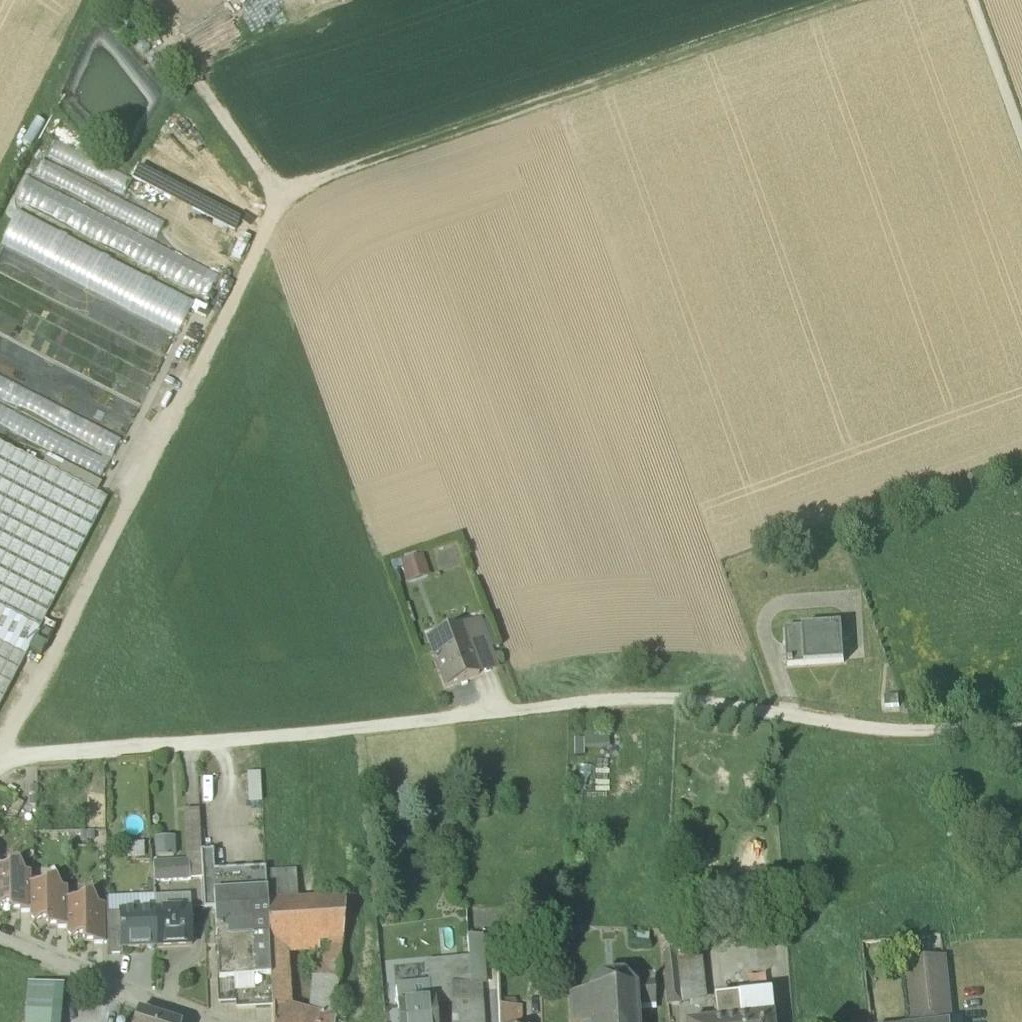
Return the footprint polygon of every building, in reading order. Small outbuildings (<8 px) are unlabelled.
[(54,141),(47,156),(126,192),(133,177),(54,141)] [(166,221),(44,157),(36,173),(158,236),(166,221)] [(14,204),(212,290),(222,267),(24,182),(14,204)] [(195,303),(195,298),(19,210),(1,246),(163,326),(157,337),(154,336),(120,334),(119,357),(133,364),(135,344),(147,345),(145,366),(135,365),(147,371),(144,376),(143,388),(151,373),(151,379),(162,357),(163,332),(180,333),(195,303)] [(69,346),(106,361),(117,333),(106,328),(99,345),(89,341),(97,321),(54,303),(40,336),(68,348),(69,346)] [(71,460),(80,443),(0,403),(0,424),(71,460)] [(107,502),(0,446),(0,708),(107,502)] [(403,560),(409,582),(432,575),(426,554),(403,560)] [(488,651),(478,623),(461,629),(463,635),(464,635),(472,657),(488,651)] [(842,626),(785,630),(788,667),(845,664),(842,626)] [(463,635),(431,647),(446,688),(479,676),(472,657),(464,635),(463,635)] [(899,697),(885,698),(886,709),(900,708),(899,697)] [(594,789),(593,767),(576,767),(577,790),(594,789)] [(249,807),(262,806),(261,777),(247,777),(249,807)] [(186,813),(188,855),(201,854),(199,812),(186,813)] [(157,859),(178,858),(177,837),(156,838),(157,859)] [(130,860),(147,859),(146,844),(129,845),(130,860)] [(190,881),(202,880),(201,854),(188,855),(189,864),(190,881)] [(204,913),(216,912),(215,898),(214,875),(213,854),(201,854),(202,880),(204,913)] [(5,871),(0,871),(0,915),(1,917),(16,907),(20,914),(30,914),(31,887),(31,886),(31,876),(25,876),(19,864),(5,871)] [(189,864),(154,866),(155,883),(190,881),(189,864)] [(215,898),(267,895),(266,874),(266,872),(214,875),(215,898)] [(267,903),(298,901),(296,872),(266,874),(267,895),(267,903)] [(56,879),(41,887),(31,887),(30,914),(30,915),(31,921),(38,933),(53,923),(57,930),(67,930),(68,903),(68,902),(67,891),(62,891),(56,879)] [(98,907),(92,895),(78,903),(68,903),(67,930),(67,937),(74,948),(89,939),(93,945),(108,945),(107,917),(107,907),(98,907)] [(219,984),(271,981),(270,947),(267,903),(267,895),(215,898),(216,912),(219,984)] [(270,947),(289,946),(315,944),(342,943),(346,899),(298,901),(267,903),(270,947)] [(164,913),(156,913),(157,948),(193,946),(192,912),(164,913)] [(122,949),(157,948),(156,913),(120,916),(122,949)] [(122,949),(120,916),(107,917),(108,945),(108,956),(122,955),(122,949)] [(482,985),(478,936),(468,936),(468,937),(470,960),(471,984),(477,985),(482,985)] [(683,937),(662,939),(663,955),(676,954),(684,953),(683,937)] [(342,943),(315,944),(308,1012),(335,1019),(342,943)] [(273,1009),(306,1020),(308,1012),(292,1006),(289,946),(270,947),(271,981),(273,1009)] [(529,948),(498,949),(498,963),(526,962),(530,956),(529,948)] [(684,953),(676,954),(681,1004),(706,1002),(701,952),(684,953)] [(676,954),(663,955),(669,1005),(681,1004),(676,954)] [(430,984),(432,1004),(452,1003),(451,985),(471,984),(470,960),(429,964),(430,984)] [(912,1021),(951,1021),(945,967),(907,971),(912,1021)] [(600,981),(589,996),(589,997),(569,998),(571,1021),(637,1021),(636,1009),(655,1008),(654,984),(654,981),(650,981),(650,982),(637,983),(632,989),(623,979),(600,981)] [(237,1010),(273,1009),(271,981),(219,984),(220,1005),(237,1005),(237,1010)] [(430,984),(397,988),(400,1008),(432,1004),(430,984)] [(471,984),(451,985),(452,1003),(452,1009),(479,1008),(477,985),(471,984)] [(29,1021),(61,1021),(64,989),(32,986),(29,1021)] [(712,1002),(715,1021),(772,1021),(769,996),(712,1002)] [(516,999),(499,1000),(499,1016),(522,1017),(521,1005),(516,1005),(516,999)] [(400,1008),(401,1021),(434,1021),(432,1004),(400,1008)] [(452,1009),(452,1021),(480,1021),(479,1008),(452,1009)] [(306,1020),(273,1009),(273,1021),(306,1021),(306,1020)] [(138,1012),(135,1021),(170,1021),(138,1012)] [(306,1020),(306,1021),(334,1021),(335,1019),(308,1012),(306,1020)]
